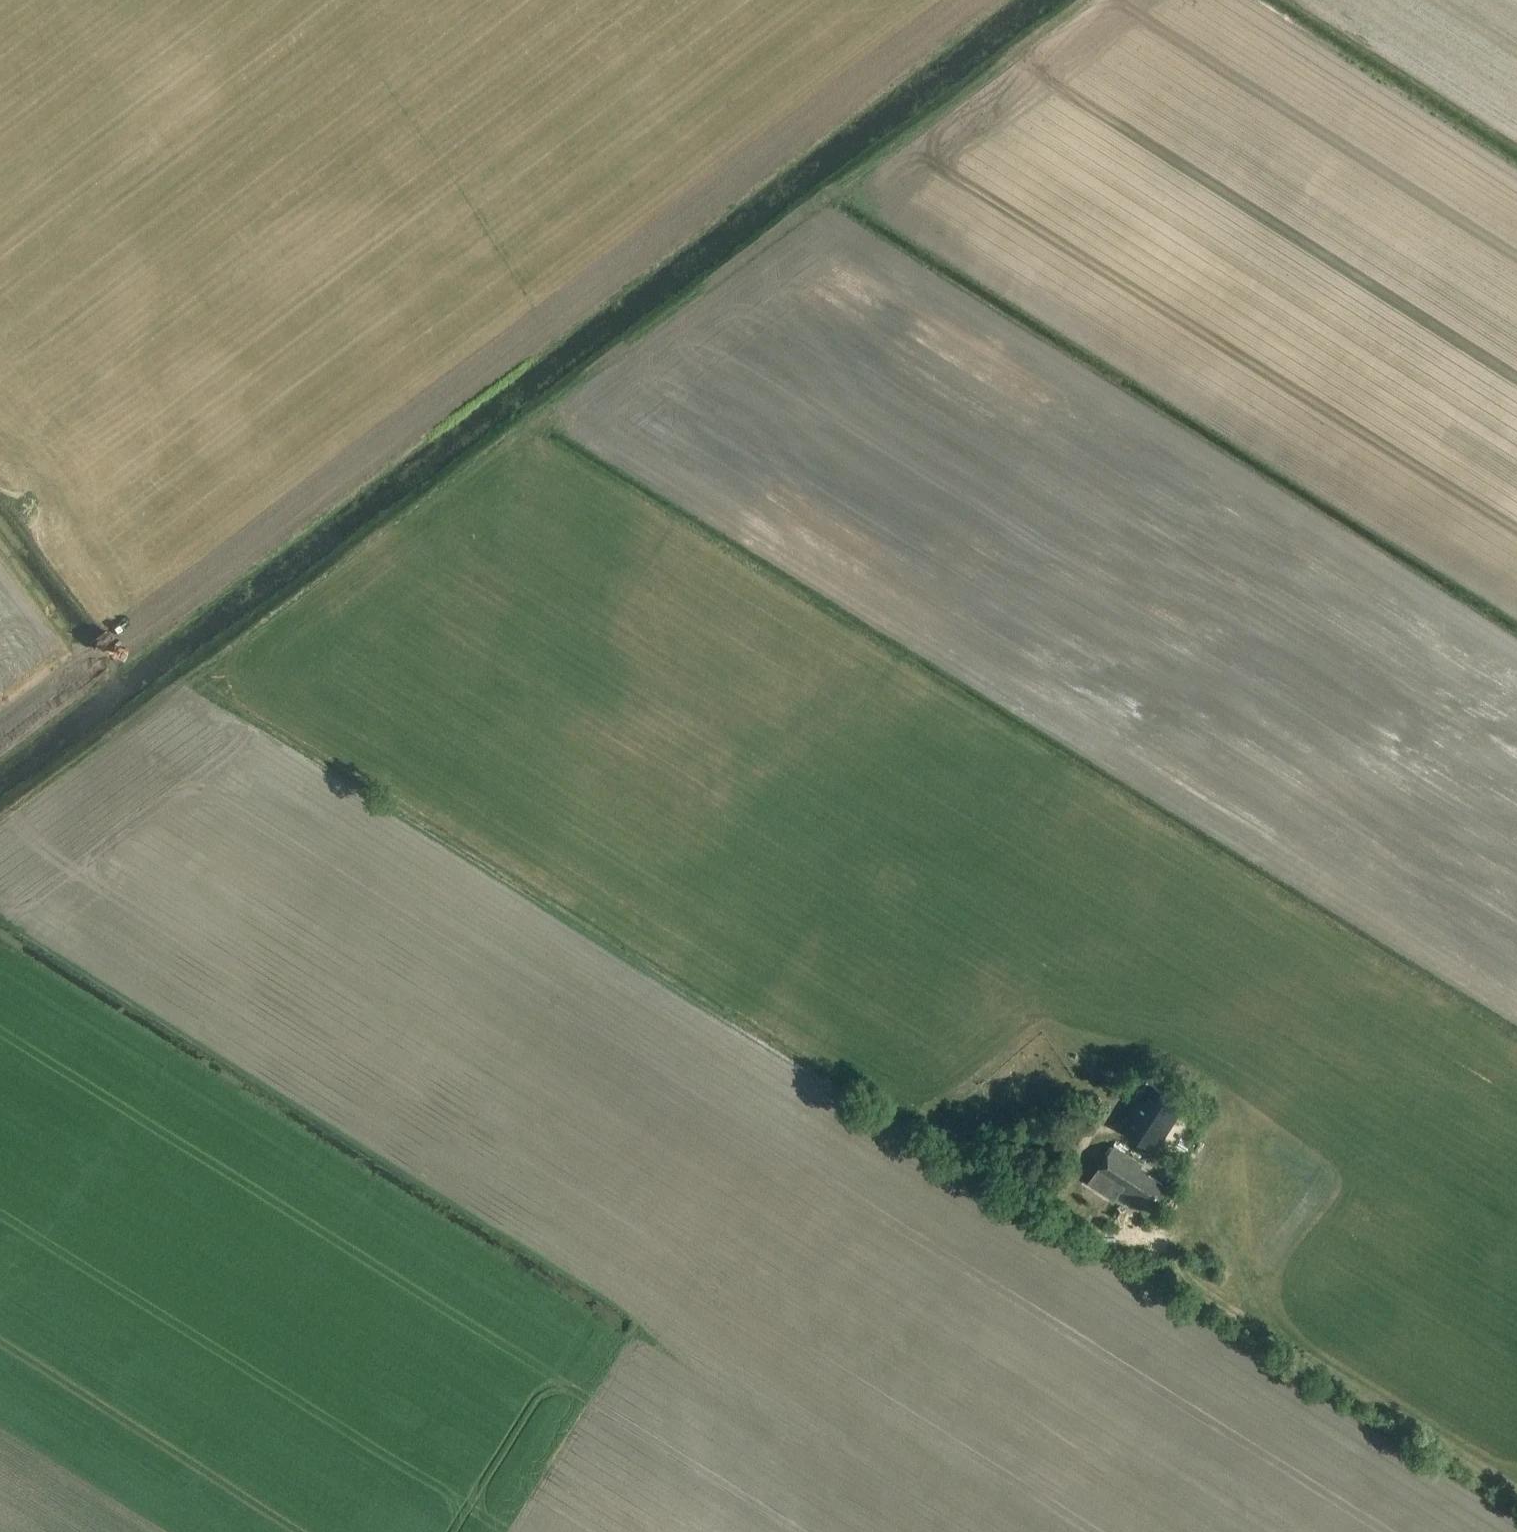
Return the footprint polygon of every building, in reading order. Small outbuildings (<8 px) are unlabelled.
[(1153,1147),(1177,1112),(1150,1094),(1126,1128),(1153,1147)] [(1154,1212),(1170,1187),(1142,1169),(1144,1165),(1114,1145),(1088,1184),(1114,1201),(1121,1190),(1154,1212)]
